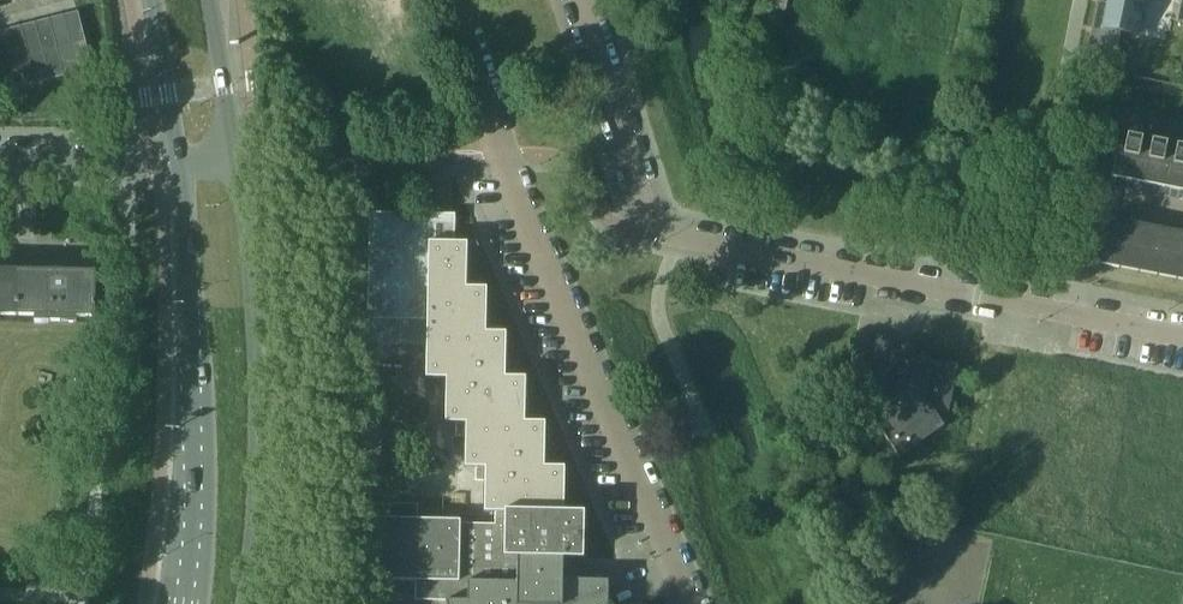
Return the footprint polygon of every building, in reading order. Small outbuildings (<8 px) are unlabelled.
[(763,30),(786,31),(788,0),(765,0),(763,30)] [(1087,50),(1115,56),(1120,32),(1136,36),(1143,0),(1107,0),(1106,4),(1096,2),(1087,50)] [(0,31),(0,93),(92,69),(78,12),(0,31)] [(19,92),(6,95),(13,120),(25,116),(19,92)] [(1158,123),(1130,117),(1127,131),(1156,137),(1158,123)] [(1175,146),(1173,159),(1163,157),(1166,144),(1150,141),(1148,154),(1138,153),(1141,139),(1126,136),(1123,150),(1117,148),(1111,178),(1182,192),(1182,148),(1175,146)] [(354,580),(415,581),(415,600),(445,601),(446,603),(607,603),(607,581),(562,580),(562,558),(582,559),(583,512),(563,512),(564,467),(543,467),(544,422),(524,422),(525,378),(504,377),(505,333),(485,332),(486,288),(465,288),(466,243),(454,243),(430,242),(430,214),(369,213),(369,215),(367,302),(367,319),(369,319),(426,320),(426,347),(426,348),(425,378),(436,378),(446,378),(445,423),(456,423),(455,437),(465,437),(464,467),(475,467),(475,482),(484,482),(484,512),(495,512),(494,525),(459,524),(460,520),(417,520),(417,504),(365,503),(364,518),(355,518),(354,550),(354,580)] [(1103,217),(1094,263),(1182,281),(1182,233),(1103,217)] [(0,270),(0,316),(16,316),(16,270),(0,270)] [(95,272),(16,270),(16,316),(94,318),(95,272)] [(950,403),(957,365),(896,353),(899,340),(856,331),(847,375),(871,410),(868,412),(898,457),(944,427),(942,424),(954,416),(956,404),(950,403)]
